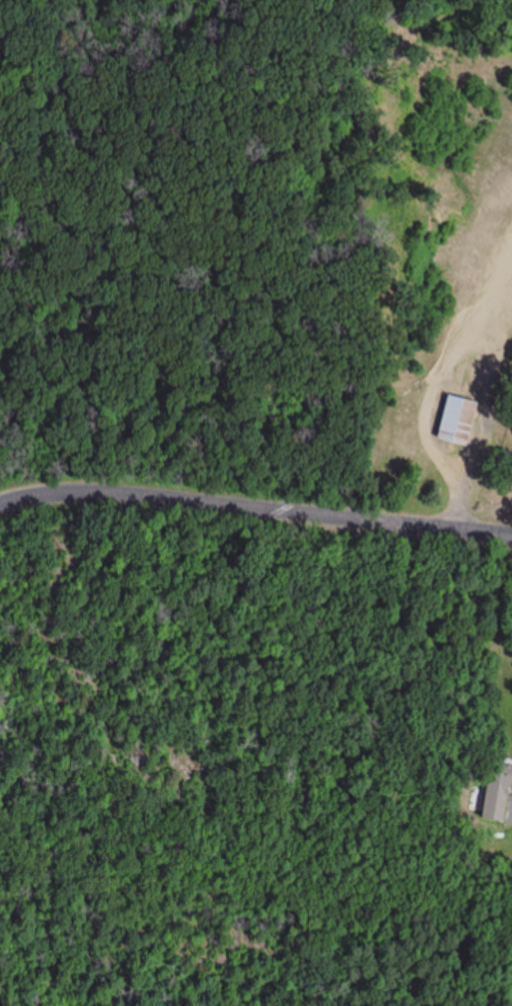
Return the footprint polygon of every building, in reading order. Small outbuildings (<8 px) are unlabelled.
[(466,447),(474,403),(441,397),(433,441),(466,447)] [(506,793),(511,794),(511,767),(487,763),(478,820),(501,823),(506,793)]
